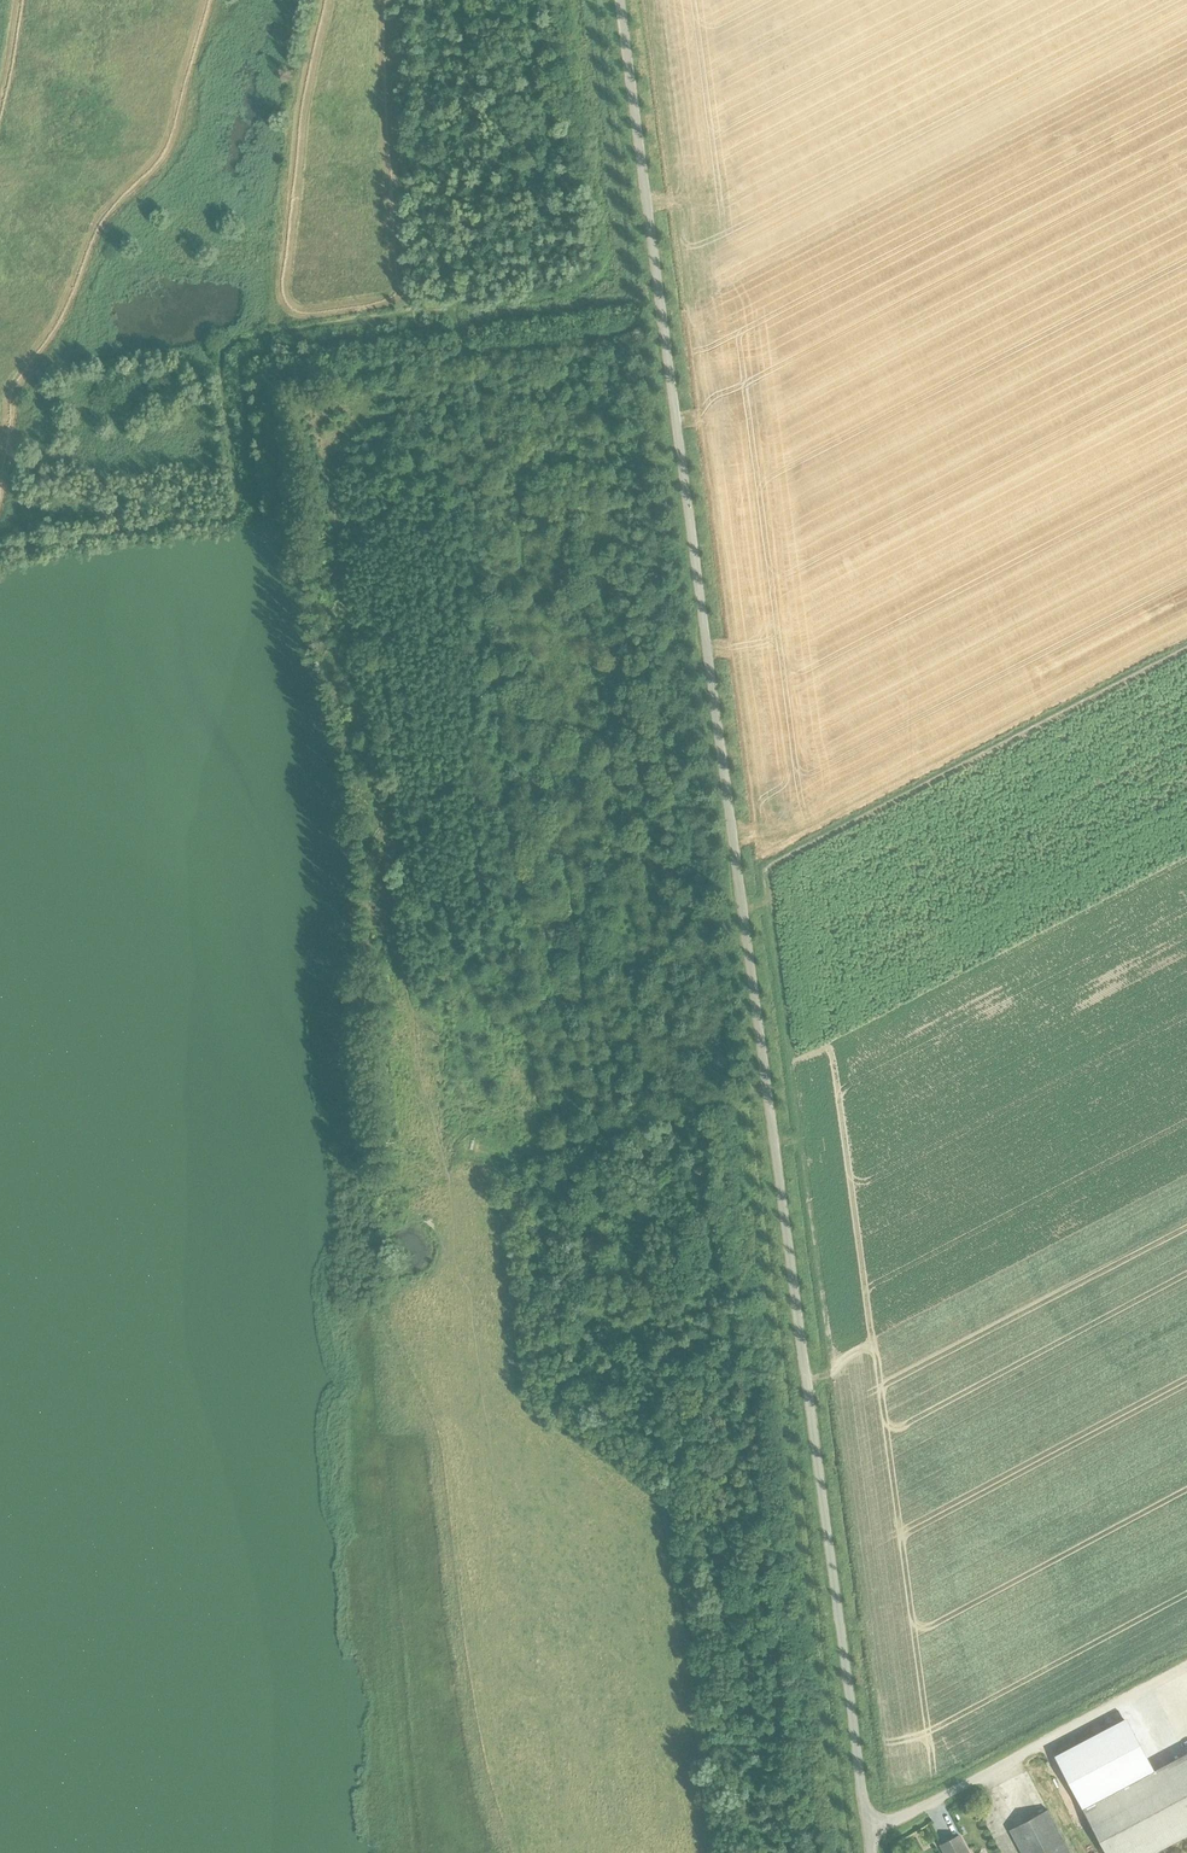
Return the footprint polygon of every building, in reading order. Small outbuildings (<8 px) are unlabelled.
[(1154,1773),(1126,1720),(1059,1755),(1087,1808),(1154,1773)] [(1087,1808),(1111,1852),(1149,1852),(1186,1833),(1186,1755),(1154,1773),(1087,1808)] [(1024,1852),(1072,1852),(1049,1810),(1011,1830),(1024,1852)] [(962,1840),(956,1843),(954,1839),(941,1845),(946,1852),(969,1852),(962,1840)]
